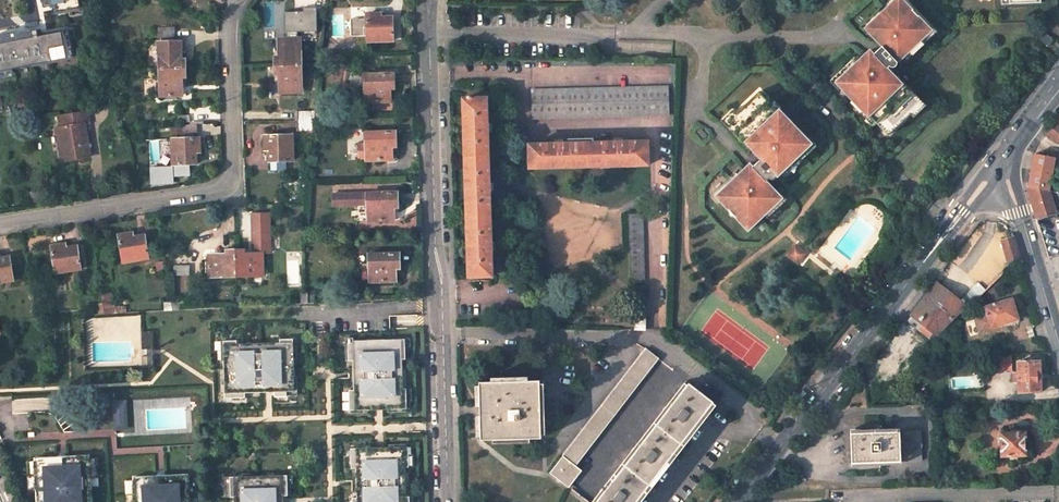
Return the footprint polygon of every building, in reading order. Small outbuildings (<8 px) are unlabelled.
[(79,8),(78,0),(41,0),(43,8),(55,5),(56,13),(79,8)] [(899,0),(897,0),(869,28),(871,30),(867,35),(880,47),(871,56),(868,53),(837,83),(843,88),(840,90),(852,101),(854,99),(864,110),(863,111),(869,117),(870,116),(890,135),(912,114),(910,112),(918,105),(894,80),(895,79),(885,70),(888,67),(890,69),(893,68),(895,67),(895,65),(895,63),(898,65),(912,51),(910,49),(919,40),(921,42),(928,34),(924,30),(927,28),(899,0)] [(287,38),(296,38),(296,31),(316,31),(315,7),(303,8),(303,11),(284,11),(284,31),(287,31),(287,38)] [(459,22),(471,22),(472,10),(460,10),(459,22)] [(392,40),(392,17),(380,17),(380,14),(366,14),(367,41),(392,40)] [(171,26),(157,27),(159,69),(185,68),(185,59),(181,59),(180,41),(172,41),(171,26)] [(73,57),(69,40),(75,38),(73,29),(45,35),(46,38),(39,40),(38,36),(37,30),(25,32),(27,42),(19,44),(17,31),(0,35),(0,71),(73,57)] [(1044,32),(1039,38),(1046,44),(1052,38),(1044,32)] [(300,66),(299,38),(296,38),(287,38),(285,38),(278,38),(278,57),(274,57),(274,67),(300,66)] [(279,93),(300,93),(300,66),(274,67),(274,75),(278,75),(279,93)] [(159,69),(159,95),(182,95),(182,77),(186,77),(185,68),(159,69)] [(393,73),(363,74),(364,102),(390,102),(390,89),(394,90),(393,73)] [(668,88),(532,88),(532,115),(668,116),(668,88)] [(718,202),(745,231),(775,204),(773,201),(777,197),(764,183),(766,180),(768,181),(770,180),(772,179),(773,178),(774,176),(776,178),(806,150),(802,145),(805,142),(794,130),(792,131),(783,121),(784,120),(778,113),(776,114),(758,94),(735,116),(736,117),(728,124),(751,149),(750,151),(759,160),(751,168),(748,165),(733,179),(735,181),(725,189),(724,188),(716,195),(720,199),(718,202)] [(486,98),(463,99),(468,276),(491,275),(486,98)] [(315,111),(297,111),(297,120),(301,120),(314,120),(315,111)] [(60,162),(88,157),(83,124),(87,124),(85,112),(57,117),(59,128),(62,149),(58,149),(60,162)] [(301,120),(302,128),(313,128),(314,120),(301,120)] [(1048,135),(1058,142),(1058,143),(1058,121),(1048,135)] [(196,124),(180,125),(181,133),(197,133),(196,124)] [(395,131),(365,132),(366,160),(392,160),(392,148),(395,148),(395,131)] [(292,134),(263,135),(263,149),(267,149),(268,160),(293,160),(292,134)] [(199,138),(172,139),(172,167),(149,168),(150,183),(173,182),(172,175),(184,175),(184,164),(188,164),(196,164),(195,156),(199,155),(199,138)] [(647,141),(529,141),(529,164),(647,165),(647,141)] [(1054,159),(1035,155),(1028,187),(1048,194),(1054,159)] [(1027,191),(1036,220),(1054,214),(1048,194),(1028,187),(1027,191)] [(367,206),(367,221),(394,221),(393,208),(397,208),(397,193),(367,194),(367,200),(367,206)] [(367,200),(367,194),(332,195),(332,207),(356,207),(356,200),(367,200)] [(1048,194),(1054,214),(1056,213),(1058,212),(1058,196),(1048,194)] [(252,214),(252,229),(270,229),(270,213),(252,214)] [(640,215),(626,215),(628,282),(642,282),(640,215)] [(270,229),(252,229),(253,253),(263,253),(263,250),(271,250),(270,229)] [(133,233),(119,236),(123,263),(149,259),(144,236),(133,237),(133,233)] [(1013,236),(1001,239),(1008,266),(1019,256),(1013,236)] [(65,243),(51,245),(55,273),(81,269),(77,246),(65,248),(65,243)] [(793,246),(784,257),(795,265),(803,254),(793,246)] [(227,255),(209,256),(209,278),(236,278),(236,250),(226,250),(227,255)] [(263,254),(263,253),(253,253),(245,254),(245,250),(236,250),(236,278),(263,277),(263,254)] [(399,268),(398,252),(368,253),(369,282),(396,281),(395,268),(399,268)] [(10,256),(0,257),(0,281),(13,280),(10,256)] [(188,268),(174,268),(175,277),(189,276),(188,268)] [(964,305),(937,283),(910,316),(911,317),(907,322),(917,330),(921,325),(935,335),(964,305)] [(991,330),(990,326),(1017,319),(1011,299),(985,307),(986,312),(976,315),(974,317),(978,332),(981,333),(991,330)] [(112,314),(111,303),(102,304),(104,314),(112,314)] [(644,318),(634,317),(634,328),(644,329),(644,318)] [(153,351),(152,332),(141,332),(142,351),(153,351)] [(279,343),(236,344),(235,341),(226,341),(226,350),(222,350),(223,380),(227,379),(227,385),(224,385),(224,394),(232,394),(232,398),(244,398),(244,393),(259,393),(259,388),(272,388),(272,392),(273,392),(273,397),(286,397),(286,391),(294,391),(293,382),(290,382),(290,377),(293,377),(292,347),(287,348),(287,339),(278,340),(279,343)] [(399,339),(351,341),(352,349),(347,349),(347,361),(352,361),(353,390),(348,390),(348,403),(353,402),(354,410),(363,410),(363,407),(368,407),(368,410),(372,410),(372,407),(382,407),(383,410),(387,409),(386,406),(392,406),(392,409),(401,409),(401,401),(406,401),(405,388),(402,388),(401,359),(404,359),(404,346),(399,346),(399,339)] [(657,358),(645,348),(549,473),(568,488),(580,470),(575,466),(657,358)] [(1040,391),(1039,361),(1016,361),(1016,372),(1012,372),(1012,381),(1017,381),(1017,392),(1040,391)] [(539,380),(480,381),(481,439),(540,438),(539,380)] [(685,381),(592,501),(634,501),(712,402),(685,381)] [(127,429),(125,402),(115,403),(116,429),(127,429)] [(712,402),(634,501),(639,501),(715,404),(712,402)] [(919,430),(849,433),(851,462),(920,460),(919,430)] [(1023,433),(999,434),(1000,455),(1023,454),(1023,433)] [(374,453),(373,448),(369,448),(369,451),(364,451),(363,448),(355,448),(355,456),(350,456),(350,469),(355,468),(356,498),(351,498),(351,501),(409,501),(409,496),(405,496),(405,467),(408,467),(407,454),(403,454),(402,447),(393,447),(393,450),(388,451),(388,447),(384,447),(384,453),(374,453)] [(90,457),(35,459),(35,462),(37,491),(37,501),(92,501),(91,487),(90,459),(90,457)] [(100,487),(98,458),(90,459),(91,487),(100,487)] [(37,491),(35,462),(27,462),(29,491),(37,491)] [(189,475),(134,478),(134,480),(136,501),(190,501),(189,478),(189,475)] [(249,477),(249,480),(243,480),(243,477),(234,477),(234,485),(230,485),(230,497),(233,497),(233,501),(278,501),(278,498),(282,498),(287,498),(287,483),(281,483),(281,475),(273,476),(273,479),(267,479),(267,476),(249,477)] [(197,477),(189,478),(190,501),(198,501),(197,477)] [(134,480),(126,481),(127,501),(136,501),(134,480)]
